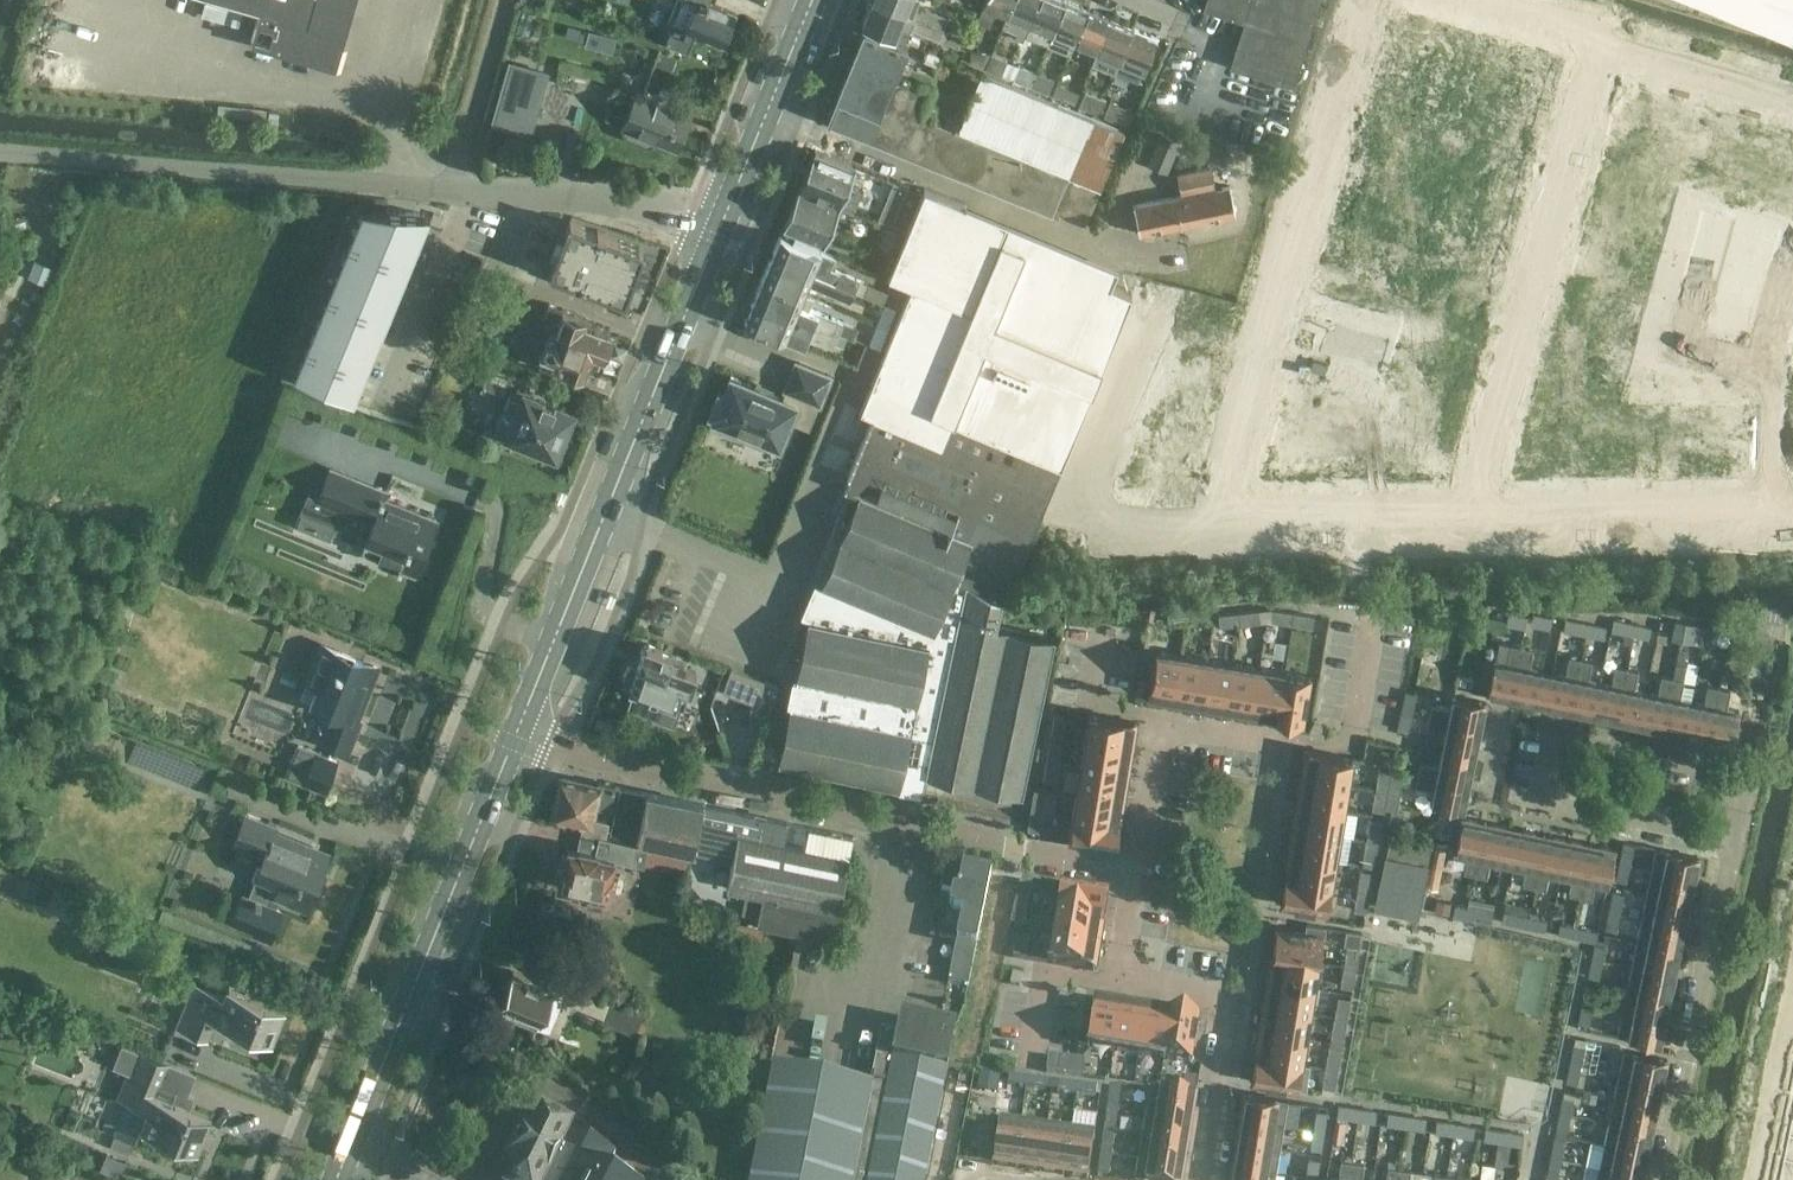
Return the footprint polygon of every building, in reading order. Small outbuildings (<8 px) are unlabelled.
[(259,7),(251,36),(333,59),(350,0),(234,0),(259,7)] [(683,25),(666,19),(659,37),(689,49),(696,32),(724,44),(725,41),(730,40),(733,33),(731,29),(737,15),(705,0),(693,0),(683,25)] [(942,27),(878,0),(871,0),(862,22),(902,38),(908,25),(958,46),(962,35),(942,27)] [(942,27),(947,15),(917,3),(918,0),(878,0),(942,27)] [(976,20),(989,25),(996,8),(1007,12),(1012,0),(985,0),(976,20)] [(1007,12),(1002,25),(1017,31),(1015,36),(1022,39),(1023,36),(1024,34),(1038,0),(1012,0),(1007,12)] [(1065,0),(1038,0),(1024,34),(1047,43),(1051,32),(1065,0)] [(1047,43),(1070,52),(1075,40),(1088,7),(1071,0),(1065,0),(1047,43)] [(1292,85),(1319,0),(1204,0),(1202,7),(1243,20),(1229,65),(1292,85)] [(1790,33),(1792,25),(1792,0),(1708,0),(1790,33)] [(1088,7),(1075,40),(1097,49),(1110,16),(1088,7)] [(1393,7),(1379,57),(1406,65),(1408,59),(1406,59),(1419,14),(1393,7)] [(1419,14),(1406,59),(1408,59),(1430,66),(1442,21),(1419,14)] [(1091,62),(1103,67),(1113,71),(1118,58),(1120,59),(1134,26),(1110,16),(1097,49),(1091,62)] [(1442,21),(1430,66),(1453,72),(1465,27),(1442,21)] [(1120,59),(1114,71),(1137,81),(1156,35),(1134,26),(1120,59)] [(1465,27),(1453,72),(1476,79),(1489,34),(1465,27)] [(980,71),(964,110),(927,95),(935,75),(901,60),(907,47),(863,29),(846,71),(1103,175),(1124,129),(1091,116),(980,71)] [(601,35),(581,30),(579,40),(585,41),(584,45),(597,48),(601,35)] [(1489,34),(1476,79),(1500,85),(1512,40),(1489,34)] [(1512,40),(1500,85),(1522,91),(1523,91),(1535,46),(1512,40)] [(985,67),(1001,74),(1007,59),(991,52),(985,67)] [(488,122),(529,134),(548,69),(507,58),(488,122)] [(1029,85),(1035,72),(1018,65),(1012,78),(1029,85)] [(827,118),(1063,213),(1083,221),(1103,175),(846,71),(827,118)] [(1035,72),(1029,85),(1046,92),(1051,79),(1035,72)] [(1074,103),(1080,88),(1061,80),(1055,96),(1074,103)] [(1387,81),(1384,90),(1397,94),(1399,84),(1387,81)] [(1410,87),(1407,97),(1420,100),(1423,90),(1410,87)] [(1080,88),(1074,103),(1099,114),(1105,99),(1080,88)] [(675,147),(690,112),(637,90),(622,125),(626,134),(647,143),(656,139),(675,147)] [(1423,90),(1420,100),(1432,104),(1435,94),(1423,90)] [(1604,148),(1792,201),(1792,137),(1621,90),(1604,148)] [(1134,110),(1121,104),(1110,100),(1103,115),(1128,126),(1134,110)] [(1457,100),(1454,110),(1467,113),(1469,103),(1457,100)] [(1469,103),(1467,113),(1479,117),(1482,107),(1469,103)] [(1503,113),(1501,123),(1513,126),(1516,116),(1503,113)] [(1516,116),(1513,126),(1526,130),(1529,120),(1516,116)] [(1437,124),(1433,137),(1443,139),(1447,127),(1437,124)] [(1453,130),(1450,143),(1460,145),(1463,133),(1453,130)] [(1148,165),(1165,172),(1177,140),(1160,134),(1148,165)] [(1433,137),(1430,149),(1440,152),(1443,139),(1433,137)] [(1450,143),(1446,155),(1456,158),(1460,145),(1450,143)] [(855,165),(816,149),(800,188),(839,204),(855,165)] [(1138,232),(1182,223),(1234,213),(1228,185),(1214,188),(1210,166),(1176,173),(1181,194),(1132,204),(1138,232)] [(1622,167),(1619,176),(1633,180),(1635,171),(1622,167)] [(1425,168),(1421,180),(1431,183),(1434,171),(1425,168)] [(1635,171),(1633,180),(1647,184),(1649,175),(1635,171)] [(1440,177),(1437,189),(1447,192),(1450,180),(1440,177)] [(1421,180),(1418,193),(1428,196),(1431,183),(1421,180)] [(1687,185),(1685,194),(1699,198),(1701,189),(1687,185)] [(891,224),(906,230),(921,192),(906,186),(891,224)] [(805,614),(777,759),(898,785),(902,766),(1022,793),(1055,635),(996,623),(1002,597),(1004,598),(1060,462),(1094,379),(1131,292),(1130,292),(1109,283),(1117,266),(1096,257),(965,202),(964,204),(924,187),(921,192),(906,230),(905,231),(897,252),(893,262),(887,276),(910,285),(900,308),(859,407),(844,401),(818,466),(821,467),(817,478),(856,494),(805,614)] [(869,217),(850,210),(839,205),(839,204),(800,188),(784,227),(823,243),(835,214),(847,219),(846,220),(865,228),(869,217)] [(1437,189),(1433,202),(1443,205),(1447,192),(1437,189)] [(1701,189),(1699,198),(1712,202),(1715,193),(1701,189)] [(1753,203),(1751,213),(1764,216),(1767,207),(1753,203)] [(326,302),(297,371),(343,390),(358,354),(409,231),(414,233),(412,236),(414,236),(424,213),(386,209),(365,207),(334,281),(324,277),(316,298),(326,302)] [(1767,207),(1764,216),(1778,220),(1781,211),(1767,207)] [(1661,208),(1657,221),(1667,223),(1671,211),(1661,208)] [(1412,212),(1409,224),(1419,227),(1422,215),(1412,212)] [(548,279),(547,279),(560,283),(571,288),(585,293),(597,297),(600,287),(623,296),(641,247),(605,234),(605,232),(597,229),(596,230),(570,220),(569,220),(550,269),(551,269),(548,279)] [(1657,221),(1654,233),(1664,236),(1667,223),(1657,221)] [(873,253),(893,262),(905,231),(885,223),(873,253)] [(1427,223),(1424,236),(1434,239),(1437,226),(1427,223)] [(1409,224),(1405,237),(1415,240),(1419,227),(1409,224)] [(771,255),(854,290),(864,294),(868,283),(831,267),(835,256),(780,233),(771,255)] [(1424,236),(1420,249),(1430,251),(1434,239),(1424,236)] [(762,277),(803,294),(807,283),(850,301),(854,290),(771,255),(762,277)] [(1648,255),(1645,267),(1655,270),(1658,257),(1648,255)] [(1400,256),(1397,268),(1407,271),(1410,258),(1400,256)] [(1645,267),(1641,280),(1651,283),(1655,270),(1645,267)] [(1397,268),(1393,281),(1403,284),(1407,271),(1397,268)] [(1414,270),(1411,283),(1421,285),(1424,273),(1414,270)] [(753,298),(836,333),(841,321),(817,311),(817,310),(799,303),(803,294),(762,277),(753,298)] [(1411,283),(1407,295),(1417,298),(1421,285),(1411,283)] [(744,319),(768,329),(804,343),(808,333),(842,346),(846,337),(836,333),(753,298),(744,319)] [(1388,300),(1385,312),(1394,315),(1398,302),(1388,300)] [(1635,301),(1632,314),(1642,317),(1645,304),(1635,301)] [(586,315),(549,302),(543,318),(557,323),(554,331),(549,330),(542,350),(544,351),(541,359),(542,363),(557,368),(560,366),(563,357),(567,359),(566,362),(586,369),(586,368),(595,371),(602,350),(603,351),(611,328),(584,319),(586,315)] [(876,324),(885,328),(894,306),(885,302),(876,324)] [(1632,314),(1628,326),(1638,329),(1642,317),(1632,314)] [(1403,317),(1399,330),(1409,332),(1413,320),(1403,317)] [(868,343),(877,347),(885,328),(876,324),(868,343)] [(1399,330),(1396,342),(1406,345),(1409,332),(1399,330)] [(877,347),(868,343),(864,342),(855,364),(870,371),(879,348),(877,347)] [(1622,348),(1619,361),(1629,363),(1632,351),(1622,348)] [(821,397),(832,369),(797,355),(783,391),(732,370),(725,388),(720,386),(712,406),(717,408),(716,411),(739,420),(735,429),(754,436),(757,428),(780,437),(791,410),(811,418),(820,396),(821,397)] [(1619,361),(1615,373),(1625,376),(1629,363),(1619,361)] [(1389,365),(1386,378),(1396,380),(1399,368),(1389,365)] [(574,408),(520,388),(519,392),(502,386),(505,379),(489,373),(485,382),(481,380),(477,389),(502,399),(490,428),(503,433),(502,434),(555,455),(574,408)] [(1296,378),(1294,388),(1306,392),(1309,382),(1296,378)] [(1785,393),(1792,395),(1792,382),(1788,381),(1785,393)] [(1309,382),(1306,392),(1319,395),(1322,385),(1309,382)] [(1552,384),(1543,385),(1543,397),(1553,397),(1552,384)] [(1562,384),(1552,384),(1553,397),(1562,397),(1562,384)] [(1572,384),(1562,384),(1562,397),(1572,397),(1572,384)] [(1582,384),(1572,384),(1572,397),(1582,397),(1582,384)] [(1592,384),(1582,384),(1582,397),(1592,397),(1592,384)] [(1602,384),(1592,384),(1592,397),(1602,397),(1602,384)] [(1611,384),(1602,384),(1602,397),(1612,397),(1611,384)] [(1624,384),(1611,384),(1612,397),(1621,397),(1624,384)] [(1384,385),(1381,395),(1394,398),(1397,388),(1384,385)] [(1534,385),(1530,397),(1543,397),(1543,385),(1534,385)] [(1339,390),(1336,400),(1348,403),(1351,393),(1339,390)] [(1410,392),(1407,402),(1419,405),(1422,395),(1410,392)] [(1351,393),(1348,403),(1361,407),(1364,397),(1351,393)] [(1422,395),(1419,405),(1432,409),(1435,399),(1422,395)] [(1554,404),(1545,404),(1545,419),(1554,418),(1554,404)] [(1586,404),(1576,404),(1576,418),(1586,418),(1586,404)] [(1595,404),(1586,404),(1586,418),(1595,418),(1595,404)] [(1682,404),(1673,404),(1673,419),(1683,419),(1682,404)] [(1692,404),(1682,404),(1683,419),(1692,418),(1692,404)] [(1731,404),(1721,404),(1722,418),(1731,418),(1731,404)] [(1740,404),(1731,404),(1731,418),(1740,418),(1740,404)] [(1634,405),(1625,405),(1625,419),(1634,419),(1634,405)] [(1643,405),(1634,405),(1634,419),(1643,419),(1643,405)] [(1524,425),(1509,480),(1757,477),(1757,423),(1524,425)] [(1791,424),(1780,424),(1781,437),(1791,437),(1791,424)] [(1326,435),(1303,436),(1304,482),(1326,482),(1326,435)] [(1349,435),(1326,435),(1326,482),(1349,482),(1349,435)] [(1303,436),(1278,436),(1278,483),(1304,482),(1303,436)] [(1791,437),(1781,437),(1781,450),(1791,450),(1791,437)] [(361,540),(365,541),(361,550),(375,556),(414,572),(430,531),(414,525),(420,512),(385,498),(388,492),(329,469),(317,497),(307,493),(300,511),(333,525),(339,510),(368,521),(361,540)] [(1203,605),(1187,608),(1188,620),(1205,617),(1203,605)] [(1187,608),(1170,610),(1172,622),(1188,620),(1187,608)] [(1254,609),(1238,611),(1240,623),(1256,621),(1254,609)] [(1277,609),(1275,621),(1291,624),(1293,612),(1277,609)] [(1238,611),(1222,613),(1223,625),(1240,623),(1238,611)] [(1293,612),(1291,624),(1308,626),(1310,614),(1293,612)] [(1508,613),(1506,624),(1525,627),(1527,616),(1508,613)] [(1533,613),(1531,624),(1534,625),(1549,628),(1551,616),(1535,613),(1533,613)] [(1714,617),(1711,628),(1728,631),(1731,631),(1733,620),(1714,617)] [(1565,619),(1563,629),(1586,633),(1588,623),(1565,619)] [(1613,619),(1611,630),(1626,633),(1633,634),(1635,624),(1628,622),(1613,619)] [(1675,620),(1671,638),(1681,640),(1685,622),(1675,620)] [(1733,620),(1731,631),(1749,635),(1751,624),(1733,620)] [(1685,622),(1681,640),(1702,644),(1706,626),(1685,622)] [(1588,623),(1586,633),(1603,637),(1605,627),(1588,623)] [(1635,624),(1633,634),(1648,638),(1650,627),(1635,624)] [(685,657),(646,642),(641,643),(633,664),(631,663),(628,664),(626,665),(623,667),(622,671),(621,673),(621,674),(621,676),(622,679),(622,681),(624,683),(671,702),(672,700),(680,703),(686,688),(687,688),(694,670),(681,665),(685,657)] [(362,719),(355,716),(369,682),(356,677),(363,661),(320,643),(303,683),(315,686),(308,704),(327,712),(316,739),(348,752),(362,719)] [(1494,659),(1487,693),(1511,698),(1522,646),(1511,643),(1507,662),(1494,659)] [(1522,646),(1511,698),(1535,703),(1539,688),(1549,690),(1553,671),(1542,669),(1530,667),(1534,648),(1522,646)] [(1156,651),(1148,699),(1164,701),(1164,700),(1175,702),(1182,655),(1156,651)] [(1182,655),(1175,702),(1186,703),(1185,705),(1200,707),(1207,659),(1182,655)] [(1539,688),(1535,703),(1570,710),(1581,658),(1569,656),(1565,674),(1553,671),(1549,690),(1539,688)] [(1581,658),(1570,710),(1593,715),(1600,681),(1589,679),(1592,660),(1581,658)] [(1207,659),(1200,707),(1214,710),(1214,708),(1225,710),(1233,663),(1207,659)] [(1233,663),(1225,710),(1236,712),(1236,713),(1250,716),(1258,668),(1233,663)] [(1600,681),(1593,715),(1616,720),(1627,668),(1615,665),(1611,684),(1600,681)] [(748,710),(767,717),(780,684),(730,666),(722,690),(751,701),(748,710)] [(1258,668),(1250,716),(1264,718),(1265,717),(1276,718),(1283,672),(1258,668)] [(1627,668),(1616,720),(1639,725),(1646,691),(1635,689),(1639,670),(1627,668)] [(1283,672),(1276,718),(1302,723),(1310,676),(1283,672)] [(1646,691),(1639,725),(1662,730),(1673,677),(1661,675),(1658,693),(1646,691)] [(1673,677),(1662,730),(1685,734),(1692,701),(1681,698),(1685,680),(1673,677)] [(1692,701),(1685,734),(1708,739),(1719,687),(1708,684),(1704,703),(1692,701)] [(1719,687),(1708,739),(1732,744),(1739,710),(1727,708),(1731,689),(1719,687)] [(1406,690),(1401,709),(1411,712),(1416,693),(1406,690)] [(1430,703),(1428,715),(1480,726),(1485,701),(1452,694),(1449,707),(1430,703)] [(1401,709),(1396,728),(1407,730),(1411,712),(1401,709)] [(1088,713),(1084,740),(1132,748),(1135,733),(1133,733),(1135,721),(1088,713)] [(1428,715),(1426,726),(1444,730),(1441,743),(1460,747),(1458,757),(1473,760),(1480,726),(1428,715)] [(1053,718),(1050,734),(1062,736),(1065,720),(1053,718)] [(1759,730),(1756,743),(1775,746),(1778,734),(1759,730)] [(1084,740),(1080,765),(1127,773),(1128,762),(1130,762),(1132,748),(1084,740)] [(771,745),(759,742),(757,754),(769,756),(771,745)] [(1049,743),(1046,759),(1058,762),(1061,745),(1049,743)] [(1418,762),(1416,773),(1468,784),(1473,760),(1458,757),(1460,747),(1441,743),(1439,753),(1437,766),(1418,762)] [(335,760),(297,744),(284,775),(322,791),(335,760)] [(1302,765),(1301,776),(1347,784),(1351,757),(1304,749),(1301,765),(1302,765)] [(1046,759),(1043,776),(1055,778),(1058,762),(1046,759)] [(1080,765),(1076,790),(1124,798),(1126,784),(1125,784),(1127,773),(1080,765)] [(1378,772),(1375,788),(1387,790),(1390,774),(1378,772)] [(1416,773),(1413,785),(1432,789),(1429,802),(1463,809),(1468,784),(1416,773)] [(1390,774),(1387,790),(1399,792),(1402,776),(1390,774)] [(1297,786),(1295,801),(1343,809),(1347,784),(1301,776),(1299,786),(1297,786)] [(566,777),(560,780),(556,798),(554,802),(553,808),(553,812),(553,815),(582,822),(580,830),(606,836),(609,820),(595,817),(597,807),(611,810),(616,786),(599,782),(598,784),(566,777)] [(755,924),(797,933),(832,940),(849,856),(784,842),(788,821),(703,804),(704,803),(647,791),(620,786),(611,833),(732,859),(726,888),(761,895),(755,924)] [(1375,788),(1372,805),(1384,807),(1387,790),(1375,788)] [(1076,790),(1072,816),(1118,823),(1120,813),(1121,813),(1124,798),(1076,790)] [(1387,790),(1384,807),(1391,808),(1396,809),(1399,792),(1387,790)] [(1033,792),(1030,809),(1042,811),(1045,794),(1033,792)] [(1294,816),(1292,826),(1339,834),(1343,809),(1295,801),(1292,816),(1294,816)] [(1391,808),(1388,824),(1400,827),(1403,810),(1396,809),(1391,808)] [(1030,809),(1027,825),(1039,827),(1042,811),(1030,809)] [(275,835),(278,826),(245,813),(232,845),(259,856),(252,874),(270,882),(266,890),(305,906),(320,868),(304,862),(309,849),(275,835)] [(1072,816),(1067,842),(1114,850),(1118,823),(1072,816)] [(1461,817),(1454,851),(1467,853),(1463,872),(1474,874),(1485,822),(1461,817)] [(1369,822),(1366,839),(1378,841),(1381,825),(1369,822)] [(1485,822),(1474,874),(1486,877),(1490,858),(1503,861),(1506,842),(1517,844),(1520,829),(1510,827),(1485,822)] [(1289,837),(1286,852),(1334,859),(1339,834),(1292,826),(1291,837),(1289,837)] [(1506,842),(1503,861),(1513,863),(1526,866),(1522,884),(1533,887),(1544,834),(1520,829),(1517,844),(1506,842)] [(690,855),(636,842),(606,836),(580,830),(576,847),(566,844),(563,859),(560,859),(554,886),(582,892),(580,902),(601,907),(604,897),(608,898),(609,896),(623,899),(631,863),(685,875),(690,855)] [(1340,832),(1336,856),(1346,857),(1350,834),(1340,832)] [(1544,834),(1533,887),(1545,889),(1549,870),(1560,873),(1567,839),(1544,834)] [(1391,837),(1376,904),(1415,913),(1415,910),(1430,845),(1391,837)] [(1366,839),(1363,855),(1375,857),(1378,841),(1366,839)] [(1567,839),(1560,873),(1572,875),(1568,894),(1579,896),(1590,844),(1567,839)] [(1437,841),(1432,862),(1442,864),(1447,843),(1437,841)] [(1623,841),(1618,863),(1628,865),(1633,843),(1623,841)] [(1590,844),(1579,896),(1591,899),(1595,880),(1607,883),(1614,849),(1590,844)] [(1655,848),(1650,870),(1694,879),(1699,855),(1655,848)] [(1286,866),(1284,877),(1330,885),(1334,859),(1286,852),(1284,866),(1286,866)] [(1432,862),(1428,884),(1438,886),(1442,864),(1432,862)] [(1618,863),(1615,879),(1625,881),(1628,865),(1618,863)] [(961,911),(947,982),(967,986),(990,872),(945,864),(940,889),(951,891),(949,903),(953,910),(961,911)] [(1650,870),(1645,893),(1689,902),(1694,879),(1650,870)] [(1360,873),(1357,889),(1369,891),(1372,875),(1360,873)] [(1284,877),(1280,903),(1326,911),(1330,885),(1284,877)] [(1060,884),(1056,911),(1102,918),(1107,892),(1060,884)] [(1018,888),(1014,904),(1026,906),(1030,890),(1018,888)] [(1357,889),(1354,905),(1366,908),(1369,891),(1357,889)] [(1613,890),(1609,910),(1618,912),(1623,892),(1613,890)] [(1645,893),(1641,917),(1684,927),(1689,902),(1645,893)] [(1014,904),(1010,920),(1022,922),(1026,906),(1014,904)] [(1454,905),(1452,915),(1462,917),(1468,918),(1470,907),(1464,906),(1454,905)] [(1470,907),(1468,918),(1471,918),(1490,921),(1492,911),(1470,907)] [(1504,910),(1501,921),(1527,926),(1529,916),(1504,910)] [(1609,910),(1605,928),(1615,930),(1618,912),(1609,910)] [(1056,911),(1052,936),(1100,944),(1102,929),(1101,929),(1102,918),(1056,911)] [(1529,916),(1527,926),(1545,930),(1547,920),(1529,916)] [(1641,917),(1636,940),(1680,949),(1684,927),(1641,917)] [(1559,925),(1557,933),(1569,935),(1571,935),(1573,925),(1572,925),(1560,922),(1559,925)] [(1276,927),(1271,953),(1318,961),(1322,935),(1323,926),(1306,923),(1304,932),(1276,927)] [(1573,925),(1571,935),(1595,940),(1597,930),(1573,925)] [(1052,936),(1047,962),(1094,970),(1096,958),(1097,958),(1100,944),(1052,936)] [(1596,938),(1592,955),(1602,958),(1602,957),(1604,951),(1606,940),(1596,938)] [(1015,940),(1012,956),(1025,958),(1027,942),(1015,940)] [(1636,940),(1631,963),(1675,972),(1680,949),(1636,940)] [(1346,949),(1343,965),(1355,967),(1358,951),(1346,949)] [(1268,964),(1265,978),(1314,986),(1318,961),(1271,953),(1269,964),(1268,964)] [(1592,955),(1588,976),(1598,978),(1602,958),(1592,955)] [(1631,963),(1626,987),(1670,996),(1675,972),(1631,963)] [(1343,965),(1340,981),(1352,983),(1355,967),(1343,965)] [(574,1003),(574,1005),(603,1017),(601,1020),(635,1034),(642,1016),(609,1002),(608,1004),(554,982),(553,986),(513,969),(500,1000),(518,1008),(514,1018),(535,1026),(535,1025),(549,1031),(562,998),(574,1003)] [(1265,993),(1263,1003),(1310,1011),(1314,986),(1265,978),(1263,992),(1265,993)] [(175,1027),(208,1040),(216,1018),(270,1040),(283,1006),(256,996),(260,985),(248,980),(244,991),(225,984),(222,993),(192,981),(175,1027)] [(1586,984),(1582,1002),(1593,1004),(1596,986),(1586,984)] [(1626,987),(1621,1010),(1665,1019),(1670,996),(1626,987)] [(1088,1040),(1087,1045),(1113,1050),(1115,1040),(1121,1003),(1110,1002),(1110,1000),(1095,997),(1088,1040)] [(1337,999),(1334,1015),(1346,1018),(1349,1001),(1337,999)] [(1582,1002),(1578,1022),(1588,1025),(1593,1004),(1582,1002)] [(1115,1040),(1113,1050),(1138,1054),(1140,1040),(1146,1006),(1131,1004),(1131,1005),(1121,1003),(1115,1040)] [(1259,1014),(1257,1028),(1305,1037),(1310,1011),(1263,1003),(1261,1014),(1259,1014)] [(1140,1040),(1138,1054),(1163,1058),(1166,1040),(1171,1012),(1160,1010),(1161,1008),(1146,1006),(1140,1040)] [(1617,1033),(1616,1034),(1660,1043),(1665,1019),(1621,1010),(1617,1033)] [(1166,1040),(1163,1058),(1190,1062),(1193,1040),(1197,1016),(1171,1012),(1166,1040)] [(956,1025),(900,1014),(896,1034),(880,1030),(869,1084),(771,1064),(748,1179),(925,1179),(956,1025)] [(1334,1015),(1331,1032),(1343,1034),(1346,1018),(1334,1015)] [(1256,1043),(1254,1054),(1299,1061),(1301,1062),(1305,1040),(1305,1037),(1257,1028),(1255,1040),(1254,1043),(1256,1043)] [(1574,1043),(1570,1061),(1579,1063),(1583,1045),(1574,1043)] [(186,1094),(174,1089),(160,1084),(168,1062),(135,1050),(115,1096),(145,1108),(138,1125),(195,1149),(208,1115),(181,1104),(186,1094)] [(1328,1050),(1325,1066),(1337,1068),(1340,1052),(1328,1050)] [(1623,1050),(1619,1072),(1662,1081),(1666,1058),(1623,1050)] [(1254,1054),(1250,1080),(1297,1088),(1299,1077),(1301,1062),(1299,1061),(1254,1054)] [(1048,1055),(1045,1071),(1058,1073),(1060,1056),(1048,1055)] [(1060,1056),(1058,1073),(1064,1074),(1070,1075),(1072,1058),(1066,1057),(1060,1056)] [(1072,1058),(1070,1075),(1082,1076),(1084,1060),(1075,1058),(1072,1058)] [(1570,1061),(1566,1081),(1575,1083),(1579,1063),(1570,1061)] [(1325,1066),(1322,1082),(1334,1084),(1337,1068),(1325,1066)] [(966,1123),(963,1144),(987,1147),(994,1102),(984,1100),(989,1072),(979,1070),(970,1124),(966,1123)] [(1619,1072),(1614,1095),(1657,1103),(1662,1081),(1619,1072)] [(1008,1074),(1006,1084),(1027,1087),(1028,1076),(1022,1076),(1008,1074)] [(1028,1076),(1027,1087),(1050,1090),(1051,1079),(1044,1078),(1034,1077),(1028,1076)] [(1184,1076),(1182,1092),(1193,1094),(1196,1078),(1184,1076)] [(1051,1079),(1050,1090),(1051,1090),(1074,1094),(1075,1083),(1051,1079)] [(1075,1083),(1074,1094),(1095,1096),(1096,1086),(1075,1083)] [(1110,1084),(1106,1109),(1116,1110),(1120,1085),(1110,1084)] [(1150,1088),(1145,1114),(1191,1120),(1195,1095),(1150,1088)] [(1564,1090),(1560,1107),(1570,1109),(1574,1092),(1564,1090)] [(1243,1092),(1240,1115),(1283,1122),(1287,1099),(1253,1094),(1243,1092)] [(1614,1095),(1609,1118),(1652,1128),(1657,1103),(1614,1095)] [(1338,1105),(1336,1115),(1359,1118),(1361,1108),(1338,1105)] [(1560,1107),(1556,1128),(1565,1130),(1566,1130),(1570,1109),(1560,1107)] [(1361,1108),(1359,1118),(1376,1121),(1377,1112),(1377,1111),(1361,1108)] [(605,1172),(615,1153),(567,1129),(570,1125),(543,1112),(544,1109),(543,1109),(531,1133),(521,1128),(505,1161),(515,1166),(508,1179),(621,1179),(605,1172)] [(1106,1109),(1103,1129),(1113,1131),(1116,1111),(1116,1110),(1106,1109)] [(1316,1109),(1313,1127),(1323,1129),(1326,1111),(1316,1109)] [(1094,1125),(1096,1114),(1075,1111),(1073,1122),(1094,1125)] [(1387,1114),(1386,1123),(1405,1126),(1407,1115),(1387,1112),(1387,1114)] [(1145,1114),(1142,1136),(1188,1143),(1191,1120),(1145,1114)] [(1240,1115),(1236,1139),(1280,1145),(1283,1122),(1240,1115)] [(1407,1115),(1405,1126),(1423,1129),(1425,1120),(1425,1118),(1407,1115)] [(991,1162),(991,1163),(1016,1167),(1022,1120),(999,1117),(991,1162)] [(1609,1118),(1604,1141),(1647,1150),(1652,1128),(1609,1118)] [(1436,1122),(1434,1130),(1452,1133),(1454,1122),(1436,1119),(1436,1122)] [(1022,1120),(1016,1167),(1040,1170),(1046,1123),(1022,1120)] [(1454,1122),(1452,1133),(1472,1136),(1473,1127),(1474,1125),(1454,1122)] [(1046,1123),(1040,1170),(1064,1174),(1070,1127),(1046,1123)] [(1070,1127),(1064,1174),(1087,1177),(1093,1130),(1070,1127)] [(1313,1127),(1310,1148),(1320,1149),(1323,1129),(1313,1127)] [(1485,1129),(1483,1138),(1498,1141),(1499,1130),(1485,1128),(1485,1129)] [(1499,1130),(1498,1141),(1521,1144),(1523,1134),(1499,1130)] [(1102,1133),(1099,1155),(1109,1157),(1113,1135),(1102,1133)] [(1142,1136),(1138,1160),(1184,1166),(1188,1143),(1142,1136)] [(1554,1136),(1551,1154),(1561,1156),(1565,1138),(1563,1138),(1554,1136)] [(1783,1161),(1792,1163),(1792,1138),(1788,1137),(1783,1161)] [(1236,1139),(1232,1162),(1276,1169),(1280,1145),(1236,1139)] [(1604,1141),(1599,1164),(1642,1173),(1647,1150),(1604,1141)] [(1551,1154),(1546,1174),(1557,1177),(1561,1156),(1551,1154)] [(1099,1155),(1097,1172),(1107,1174),(1109,1157),(1099,1155)] [(1308,1157),(1306,1175),(1316,1177),(1319,1159),(1308,1157)] [(1135,1179),(1182,1179),(1184,1166),(1138,1160),(1135,1179)] [(1352,1161),(1340,1160),(1338,1177),(1325,1175),(1324,1179),(1349,1179),(1352,1161)] [(1349,1179),(1360,1179),(1363,1163),(1352,1161),(1349,1179)] [(1779,1179),(1792,1179),(1792,1163),(1783,1161),(1779,1179)] [(1229,1179),(1274,1179),(1276,1169),(1232,1162),(1229,1179)] [(1596,1179),(1641,1179),(1642,1173),(1599,1164),(1596,1179)] [(1399,1168),(1387,1166),(1385,1179),(1397,1179),(1399,1168)] [(1397,1179),(1408,1179),(1410,1169),(1399,1168),(1397,1179)]
